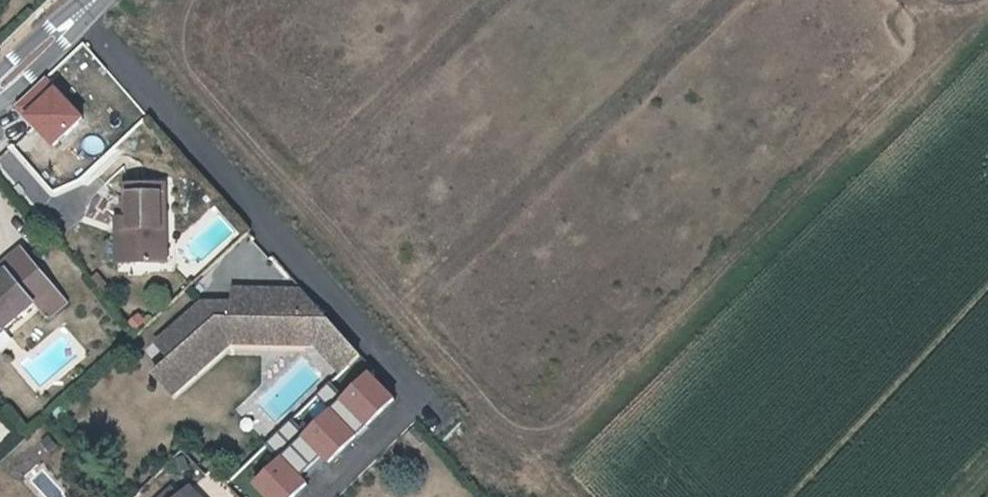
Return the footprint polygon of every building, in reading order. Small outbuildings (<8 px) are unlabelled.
[(54,78),(22,107),(59,149),(92,120),(54,78)] [(128,180),(129,213),(130,257),(170,256),(168,178),(128,180)] [(130,257),(129,213),(120,213),(120,235),(110,235),(108,239),(108,254),(111,257),(130,257)] [(36,299),(55,282),(22,244),(3,261),(8,267),(0,273),(0,329),(36,299)] [(55,282),(36,299),(48,313),(68,296),(55,282)] [(309,315),(329,315),(304,288),(234,285),(234,299),(234,313),(215,313),(202,299),(201,298),(157,340),(170,355),(154,370),(172,389),(212,353),(229,337),(309,339),(309,315)] [(234,313),(234,299),(202,299),(215,313),(234,313)] [(309,315),(309,339),(315,338),(341,367),(353,356),(360,350),(341,329),(329,315),(309,315)] [(365,372),(340,397),(366,424),(392,399),(365,372)] [(327,410),(301,435),(328,462),(353,437),(327,410)] [(253,482),(268,496),(292,496),(305,484),(279,457),(253,482)]
